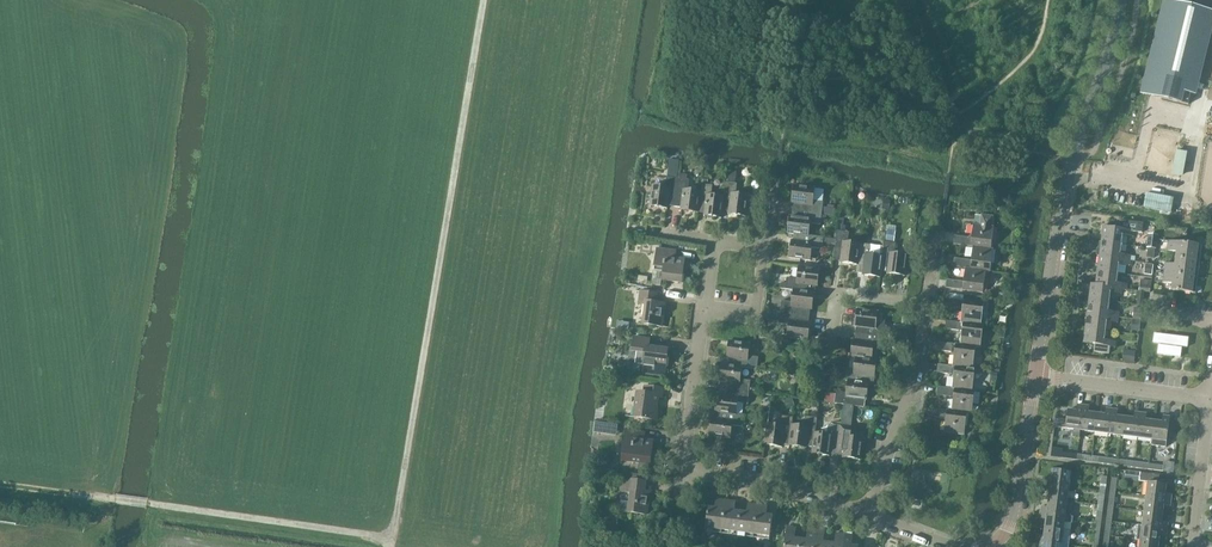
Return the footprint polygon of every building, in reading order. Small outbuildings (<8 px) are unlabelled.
[(1165,0),(1142,93),(1189,105),(1211,12),(1165,0)] [(1173,170),(1172,175),(1179,176),(1181,171),(1184,152),(1177,151),(1173,170)] [(723,197),(722,210),(723,210),(729,211),(729,214),(746,216),(749,195),(736,193),(738,183),(735,183),(737,172),(730,172),(728,182),(725,181),(723,197)] [(675,206),(678,178),(667,176),(666,186),(653,185),(650,206),(668,208),(668,205),(675,206)] [(690,179),(678,178),(675,206),(681,206),(681,210),(697,212),(700,191),(689,190),(690,179)] [(1184,188),(1139,180),(1134,203),(1180,211),(1184,188)] [(700,191),(697,212),(698,212),(704,213),(704,216),(721,218),(722,218),(723,210),(722,210),(723,197),(712,195),(713,185),(701,183),(700,191)] [(794,202),(793,209),(822,213),(823,206),(824,202),(814,200),(816,188),(794,185),(792,202),(794,202)] [(823,206),(822,213),(835,215),(835,208),(834,208),(828,207),(823,206)] [(790,216),(788,233),(809,235),(811,223),(821,225),(821,221),(822,214),(822,213),(793,209),(792,216),(790,216)] [(1200,219),(1211,224),(1211,215),(1203,211),(1200,219)] [(954,244),(971,246),(991,249),(994,227),(993,226),(994,216),(982,215),(980,225),(974,224),(972,238),(955,236),(954,244)] [(1104,228),(1102,243),(1122,245),(1123,235),(1134,237),(1134,232),(1142,233),(1143,223),(1121,221),(1120,230),(1104,228)] [(856,272),(857,273),(861,244),(848,242),(850,232),(846,231),(839,230),(838,230),(837,239),(836,246),(834,260),(841,261),(841,263),(857,265),(856,272)] [(888,230),(887,239),(894,240),(896,231),(888,230)] [(824,237),(809,235),(788,233),(794,234),(793,240),(791,240),(789,258),(810,260),(812,248),(823,249),(823,244),(836,246),(837,239),(824,238),(824,237)] [(1149,234),(1147,247),(1148,247),(1156,248),(1157,235),(1149,234)] [(884,246),(883,257),(881,271),(887,272),(887,274),(905,276),(907,255),(895,254),(897,243),(885,241),(884,246)] [(1176,253),(1176,259),(1200,262),(1202,246),(1168,242),(1167,252),(1176,253)] [(861,244),(857,273),(863,273),(863,275),(880,277),(881,271),(883,257),(884,246),(861,243),(861,244)] [(1097,249),(1097,254),(1098,256),(1100,256),(1131,260),(1131,256),(1132,255),(1121,254),(1122,245),(1102,243),(1101,248),(1099,248),(1097,249)] [(994,249),(991,249),(971,246),(971,247),(973,247),(972,261),(954,258),(953,266),(966,268),(991,271),(994,249)] [(663,271),(662,280),(682,282),(685,259),(675,258),(676,251),(657,248),(655,270),(663,271)] [(1100,257),(1098,272),(1118,274),(1120,264),(1130,266),(1131,260),(1100,256),(1100,257)] [(1198,278),(1200,262),(1176,259),(1175,266),(1165,264),(1164,274),(1198,278)] [(1146,264),(1145,274),(1152,275),(1154,265),(1146,264)] [(785,289),(793,290),(815,293),(816,286),(818,286),(820,268),(799,266),(797,279),(787,277),(786,283),(785,289)] [(991,272),(991,271),(966,268),(964,282),(947,280),(946,288),(963,290),(983,293),(986,271),(991,272)] [(1118,274),(1098,272),(1096,285),(1091,285),(1123,289),(1127,290),(1128,285),(1117,284),(1118,274)] [(1198,278),(1164,274),(1163,284),(1172,285),(1171,291),(1196,295),(1198,278)] [(1141,280),(1140,291),(1145,291),(1150,292),(1152,281),(1141,280)] [(1111,293),(1122,294),(1123,289),(1091,285),(1089,300),(1110,302),(1111,293)] [(782,301),(780,312),(810,316),(811,309),(813,310),(815,293),(793,290),(792,302),(782,301)] [(646,304),(644,324),(662,326),(665,304),(655,302),(656,293),(641,291),(639,303),(646,304)] [(963,309),(961,323),(981,326),(981,325),(984,303),(964,300),(964,301),(947,299),(946,307),(963,309)] [(1119,319),(1119,318),(1119,313),(1108,312),(1110,302),(1089,300),(1087,315),(1119,319)] [(1135,307),(1134,319),(1141,320),(1142,308),(1135,307)] [(857,326),(856,333),(885,337),(886,328),(887,326),(877,324),(879,312),(857,309),(855,325),(857,326)] [(810,316),(780,312),(779,323),(789,325),(787,337),(809,340),(811,322),(809,322),(810,316)] [(1087,315),(1086,329),(1106,331),(1107,323),(1118,324),(1118,323),(1119,319),(1087,315)] [(946,321),(945,329),(962,331),(961,345),(976,347),(976,348),(981,348),(981,347),(984,326),(984,325),(981,325),(981,326),(961,323),(946,321)] [(886,328),(885,337),(908,339),(909,331),(886,328)] [(1106,331),(1086,329),(1084,343),(1095,345),(1094,352),(1109,354),(1111,346),(1115,347),(1116,342),(1105,340),(1106,331)] [(884,348),(885,337),(856,333),(855,339),(853,339),(850,357),(856,358),(877,360),(877,359),(872,359),(874,347),(884,348)] [(1188,347),(1189,338),(1154,333),(1153,343),(1174,345),(1173,346),(1159,345),(1158,354),(1181,357),(1182,348),(1176,347),(1176,346),(1188,347)] [(633,337),(632,350),(637,351),(636,362),(638,364),(643,365),(642,376),(665,378),(666,368),(668,349),(649,347),(650,339),(633,337)] [(728,358),(727,364),(727,365),(742,367),(757,369),(759,357),(749,356),(750,343),(729,340),(727,358),(728,358)] [(939,342),(938,351),(955,353),(953,367),(973,369),(976,348),(976,347),(961,345),(956,344),(956,345),(939,342)] [(1128,352),(1127,361),(1134,362),(1135,352),(1128,352)] [(875,377),(877,360),(856,358),(855,369),(844,368),(843,368),(842,372),(835,371),(834,379),(835,379),(849,381),(870,383),(873,384),(873,377),(875,377)] [(721,364),(719,381),(720,381),(720,388),(750,392),(751,380),(741,379),(742,367),(727,365),(727,364),(721,364)] [(605,365),(604,373),(612,374),(614,366),(605,365)] [(973,391),(976,369),(973,369),(953,367),(938,365),(937,373),(954,375),(952,389),(975,392),(975,391),(973,391)] [(867,400),(870,383),(849,381),(847,393),(837,391),(835,403),(844,404),(854,406),(865,407),(866,400),(867,400)] [(658,396),(662,397),(663,388),(645,385),(645,393),(638,392),(635,417),(656,420),(657,410),(657,409),(658,396)] [(975,392),(952,389),(938,387),(937,395),(954,397),(952,410),(968,412),(972,413),(975,392)] [(714,411),(736,414),(737,402),(748,403),(750,392),(720,388),(719,394),(717,394),(715,411),(714,411)] [(844,404),(841,425),(851,426),(854,406),(844,404)] [(1060,420),(1059,428),(1066,429),(1080,431),(1084,406),(1077,405),(1077,412),(1068,411),(1067,421),(1060,420)] [(1094,433),(1097,415),(1089,414),(1090,407),(1084,406),(1080,431),(1094,433)] [(930,408),(929,417),(946,419),(944,433),(965,436),(966,428),(968,412),(952,410),(947,410),(930,408)] [(1094,433),(1109,435),(1112,410),(1106,409),(1105,416),(1097,415),(1094,433)] [(1109,435),(1123,437),(1126,418),(1117,417),(1118,411),(1112,410),(1109,435)] [(744,415),(736,414),(714,411),(713,418),(712,418),(709,435),(730,438),(732,425),(742,427),(744,415)] [(1123,437),(1137,439),(1141,414),(1135,413),(1134,420),(1126,418),(1123,437)] [(1137,439),(1152,441),(1154,422),(1145,421),(1146,415),(1141,414),(1137,439)] [(790,447),(790,446),(793,425),(794,417),(782,415),(780,425),(768,423),(765,446),(782,448),(782,446),(790,447)] [(812,454),(813,454),(816,433),(818,418),(806,416),(805,426),(793,425),(790,446),(806,448),(807,446),(813,447),(812,454)] [(1152,441),(1151,446),(1166,448),(1169,424),(1170,417),(1163,417),(1163,423),(1154,422),(1152,441)] [(830,454),(837,455),(841,425),(829,423),(828,434),(816,433),(813,454),(830,456),(830,454)] [(610,424),(609,434),(616,435),(617,425),(610,424)] [(841,425),(837,455),(843,456),(843,458),(861,460),(864,439),(851,437),(852,427),(851,426),(841,425)] [(623,452),(622,460),(631,462),(650,464),(653,441),(644,440),(645,432),(626,430),(623,452)] [(1045,478),(1044,484),(1070,487),(1072,473),(1053,471),(1052,479),(1045,478)] [(1139,482),(1141,474),(1126,471),(1125,480),(1139,482)] [(1143,474),(1141,474),(1139,482),(1149,483),(1147,498),(1171,501),(1172,495),(1166,494),(1167,486),(1158,485),(1159,476),(1143,474)] [(621,478),(619,491),(631,493),(630,502),(622,501),(620,511),(628,512),(646,515),(649,492),(646,491),(647,482),(621,478)] [(1068,502),(1070,487),(1044,484),(1044,490),(1050,491),(1049,499),(1068,502)] [(706,531),(722,533),(727,500),(717,498),(716,507),(709,506),(706,531)] [(1147,498),(1145,512),(1163,515),(1164,506),(1170,507),(1171,501),(1147,498)] [(1042,507),(1041,513),(1066,516),(1068,502),(1049,499),(1048,508),(1042,507)] [(722,533),(738,536),(741,511),(735,510),(736,501),(727,500),(722,533)] [(738,536),(754,538),(758,504),(749,503),(748,512),(741,511),(738,536)] [(768,505),(758,504),(754,538),(770,540),(773,515),(767,514),(768,505)] [(1168,524),(1162,523),(1163,515),(1145,512),(1143,527),(1168,530),(1168,524)] [(1073,517),(1066,516),(1041,513),(1040,519),(1046,520),(1045,528),(1064,531),(1065,523),(1073,524),(1073,517)] [(885,524),(883,530),(894,533),(896,527),(885,524)] [(1136,526),(1134,540),(1141,541),(1159,543),(1161,535),(1167,536),(1168,530),(1143,527),(1136,526)] [(801,539),(795,538),(796,528),(788,527),(785,546),(800,546),(801,539)] [(1038,536),(1037,542),(1062,545),(1069,546),(1071,531),(1064,531),(1045,528),(1044,536),(1038,536)] [(816,531),(808,530),(807,540),(801,539),(800,546),(814,546),(816,531)] [(830,543),(823,542),(825,532),(816,531),(814,546),(829,546),(830,543)] [(845,535),(837,534),(836,544),(830,543),(829,546),(843,546),(845,535)] [(858,546),(852,546),(853,536),(845,535),(843,546),(858,546)]
